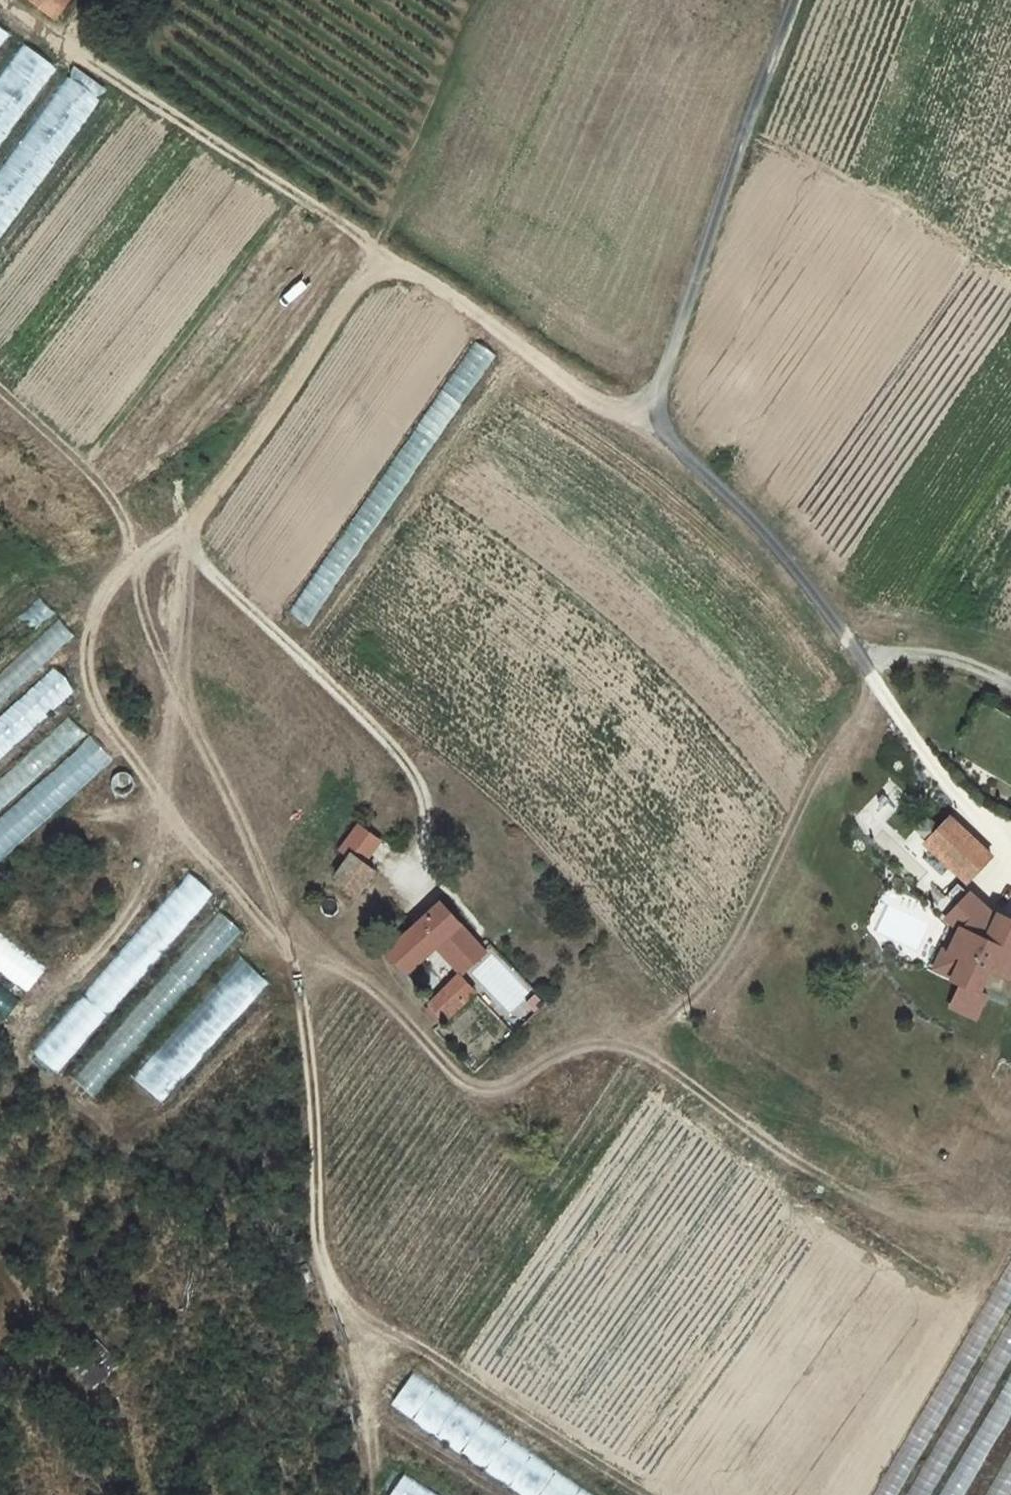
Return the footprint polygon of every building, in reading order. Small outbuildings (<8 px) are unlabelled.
[(66,20),(83,0),(40,0),(66,20)] [(11,35),(0,27),(0,49),(11,35)] [(57,69),(24,45),(0,77),(0,145),(57,69)] [(68,78),(0,170),(0,235),(99,100),(68,78)] [(289,612),(308,625),(494,356),(474,343),(289,612)] [(75,635),(58,617),(0,670),(0,702),(75,635)] [(76,691),(53,666),(0,714),(0,760),(76,691)] [(84,734),(69,717),(0,779),(0,810),(84,734)] [(110,760),(89,736),(0,816),(0,859),(110,760)] [(992,848),(952,811),(927,837),(965,876),(992,848)] [(359,819),(341,842),(349,848),(360,858),(378,835),(359,819)] [(349,848),(331,870),(354,888),(371,867),(360,858),(349,848)] [(190,872),(33,1052),(58,1073),(214,894),(190,872)] [(958,953),(947,974),(956,978),(945,1000),(971,1013),(982,990),(974,986),(985,963),(971,957),(993,915),(957,880),(936,901),(959,924),(945,946),(958,953)] [(434,902),(381,950),(401,971),(435,942),(458,967),(479,948),(434,902)] [(996,911),(993,915),(971,957),(985,963),(989,965),(999,944),(1010,949),(1010,918),(996,911)] [(72,1079),(94,1098),(241,932),(218,912),(72,1079)] [(26,992),(46,967),(0,931),(0,972),(26,992)] [(945,946),(940,943),(929,965),(947,974),(958,953),(945,946)] [(989,965),(1010,974),(1010,949),(999,944),(989,965)] [(133,1076),(162,1103),(271,983),(241,956),(133,1076)] [(457,973),(428,1001),(445,1017),(474,990),(457,973)] [(6,1020),(21,1001),(0,985),(0,1015),(6,1020)] [(541,1000),(535,995),(526,1003),(535,1011),(538,1008),(535,1006),(541,1000)] [(1010,1299),(1010,1261),(873,1494),(895,1494),(1010,1299)] [(1010,1357),(1010,1322),(908,1494),(929,1494),(1010,1357)] [(523,1494),(594,1494),(413,1371),(390,1404),(523,1494)] [(1010,1415),(1010,1378),(942,1494),(964,1494),(1010,1415)] [(1010,1492),(1010,1453),(985,1494),(1009,1494),(1010,1492)] [(403,1475),(390,1494),(433,1494),(403,1475)]
